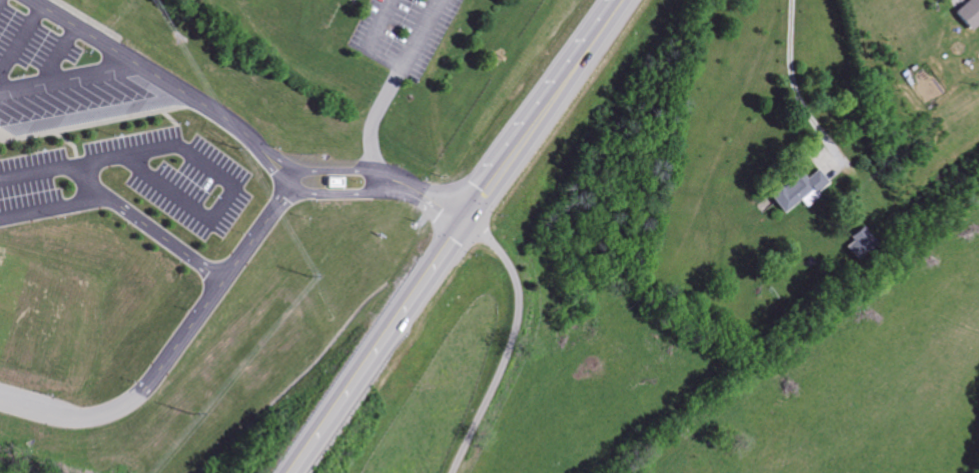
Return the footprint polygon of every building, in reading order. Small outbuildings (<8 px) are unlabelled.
[(972,32),(978,25),(978,0),(970,0),(955,13),(972,32)] [(785,214),(802,200),(807,206),(832,185),(820,170),(808,180),(801,171),(770,195),(785,214)] [(845,244),(857,261),(880,246),(869,228),(845,244)]
